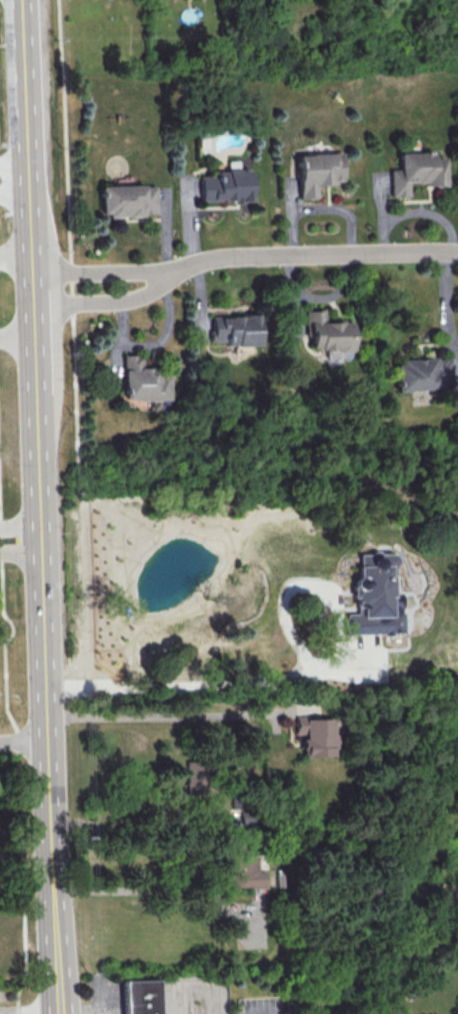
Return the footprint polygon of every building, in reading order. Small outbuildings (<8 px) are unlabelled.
[(390,197),(407,196),(407,184),(443,184),(443,157),(432,157),(431,152),(398,153),(398,169),(390,169),(390,197)] [(298,199),(317,198),(316,184),(342,183),(342,153),(297,154),(298,199)] [(200,202),(250,200),(249,169),(215,170),(215,175),(199,176),(200,202)] [(156,214),(155,185),(100,186),(100,216),(156,214)] [(350,322),(322,322),(322,310),(303,310),(303,340),(310,340),(310,349),(326,349),(326,353),(350,353),(350,322)] [(258,343),(258,315),(209,316),(210,344),(258,343)] [(122,354),(121,399),(167,400),(168,369),(139,368),(140,355),(122,354)] [(450,358),(395,360),(396,391),(450,389),(450,358)] [(402,633),(401,593),(391,593),(390,583),(394,583),(393,553),(353,554),(355,613),(343,613),(344,634),(402,633)] [(332,717),(293,718),(293,737),(301,737),(301,756),(333,756),(332,717)] [(257,870),(256,854),(227,854),(228,888),(275,887),(275,870),(257,870)] [(157,981),(158,1013),(125,1013),(124,983),(157,981)]
